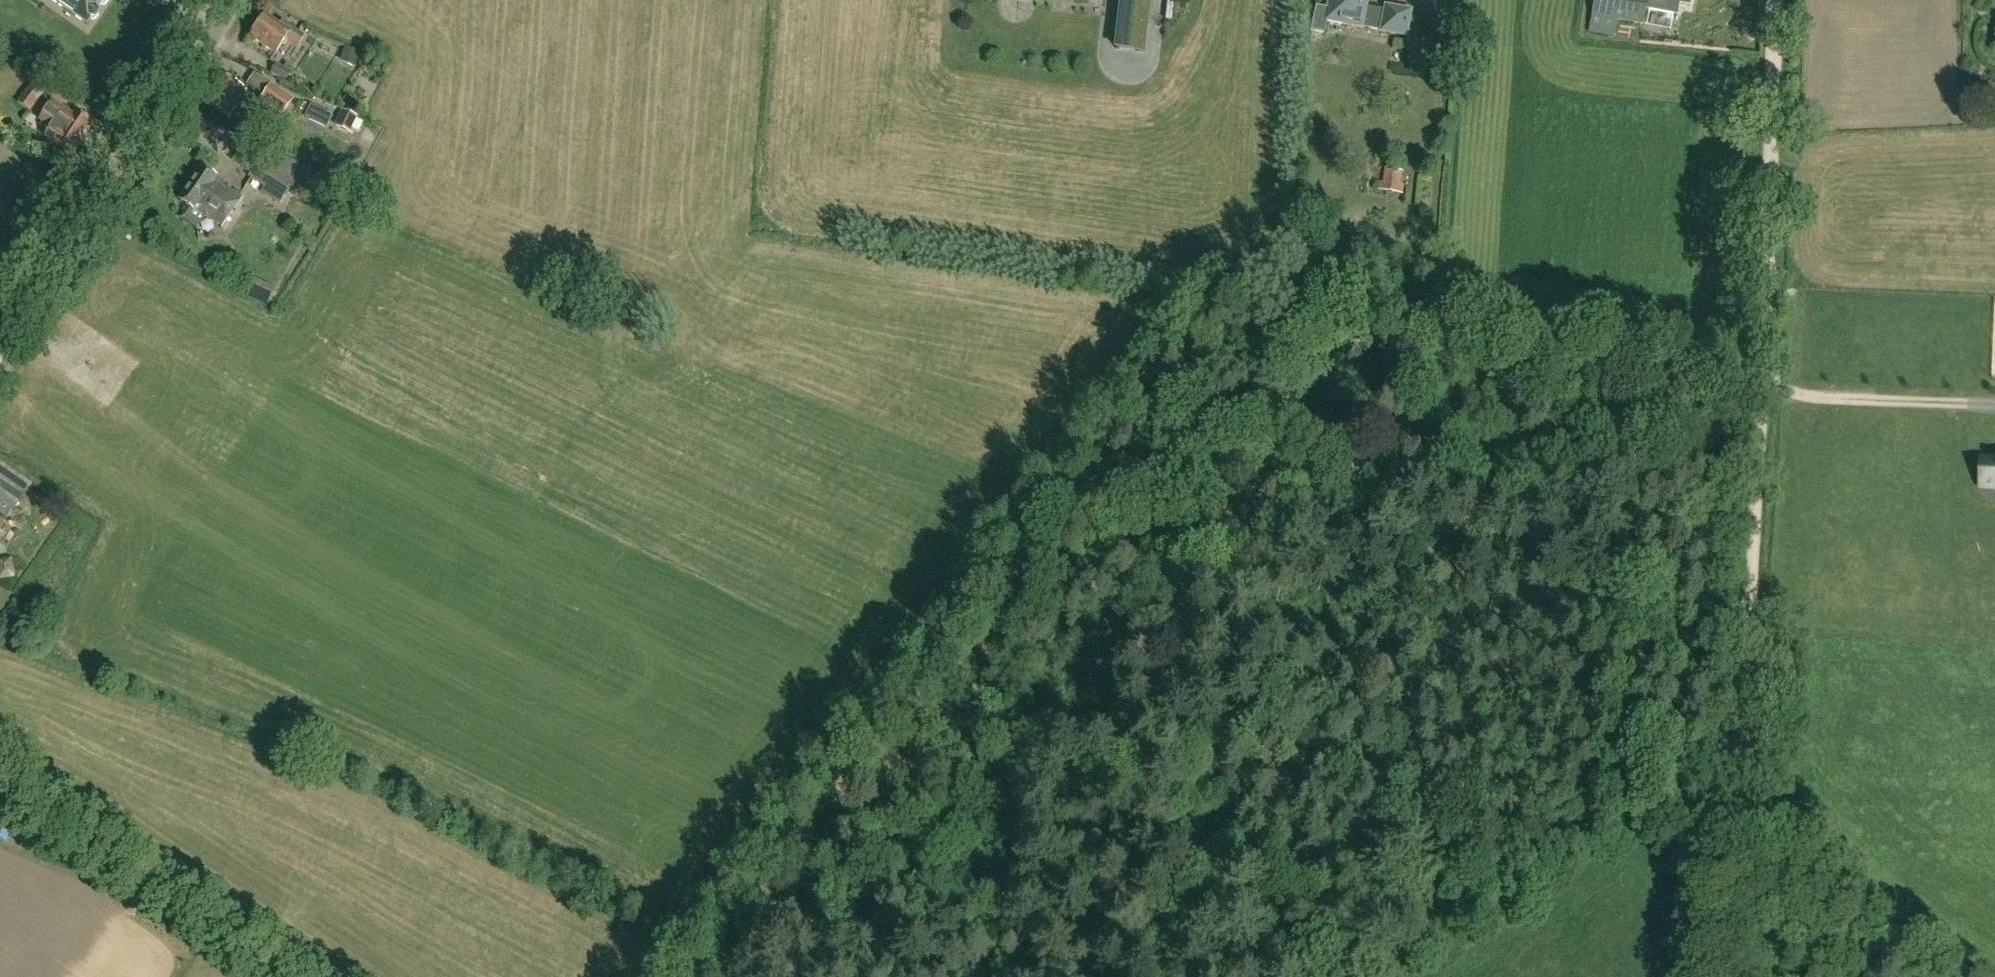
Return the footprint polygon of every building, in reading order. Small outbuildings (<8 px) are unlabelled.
[(87,26),(91,20),(95,21),(99,15),(97,11),(101,6),(105,6),(109,0),(50,0),(87,26)] [(1148,0),(1122,0),(1119,22),(1145,25),(1148,0)] [(1322,0),(1321,0),(1308,0),(1305,22),(1319,24),(1322,0)] [(1326,21),(1406,37),(1410,12),(1386,7),(1383,21),(1363,17),(1367,0),(1330,0),(1326,21)] [(1588,32),(1613,37),(1617,20),(1643,25),(1646,10),(1677,16),(1679,4),(1689,6),(1690,0),(1594,0),(1588,32)] [(250,37),(276,55),(285,41),(296,49),(304,37),(282,22),(280,26),(265,16),(250,37)] [(276,64),(271,74),(287,82),(292,73),(276,64)] [(262,96),(258,102),(248,95),(248,94),(223,77),(205,104),(213,110),(209,116),(225,127),(240,106),(253,115),(254,114),(262,120),(270,108),(283,117),(294,100),(271,84),(271,85),(254,74),(246,85),(262,96)] [(18,103),(30,112),(44,93),(32,84),(18,103)] [(357,97),(345,114),(361,125),(373,108),(357,97)] [(72,158),(85,139),(81,136),(90,123),(76,114),(74,118),(52,103),(41,121),(52,129),(46,138),(60,147),(59,149),(72,158)] [(296,183),(298,180),(307,185),(314,173),(305,167),(284,157),(287,150),(275,144),(270,150),(269,149),(262,159),(248,178),(264,188),(261,194),(280,206),(296,183)] [(202,168),(179,201),(194,211),(196,208),(223,227),(242,199),(214,181),(216,178),(202,168)] [(1400,186),(1402,172),(1385,168),(1382,182),(1379,182),(1377,190),(1402,195),(1403,186),(1400,186)] [(1982,488),(1994,488),(1994,460),(1983,460),(1982,488)] [(16,506),(25,493),(0,475),(0,529),(16,506)]
